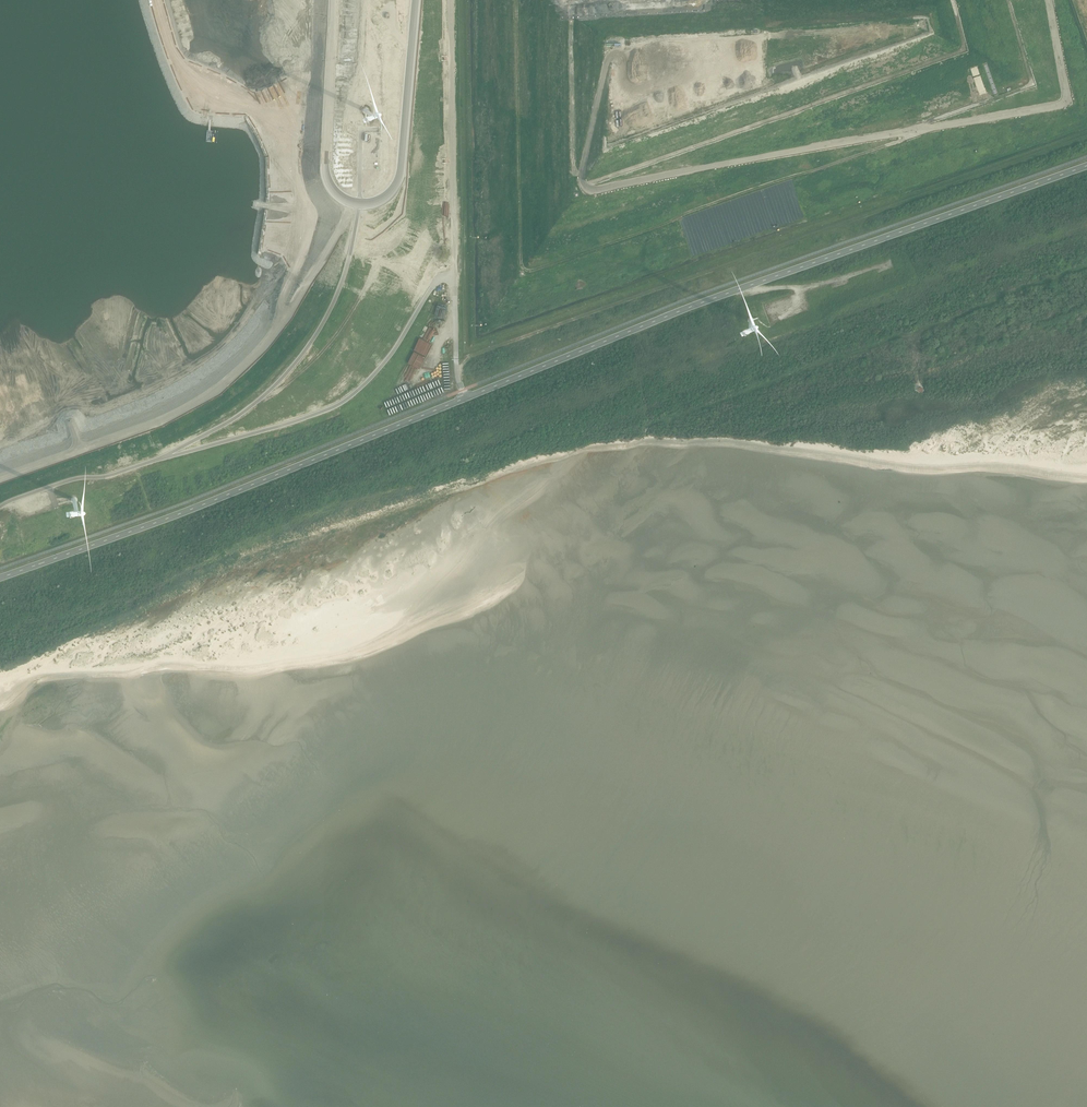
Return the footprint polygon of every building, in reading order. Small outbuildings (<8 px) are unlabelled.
[(258,143),(267,139),(261,125),(252,129),(258,143)] [(408,362),(420,368),(426,356),(414,350),(408,362)] [(405,366),(400,378),(412,383),(417,372),(405,366)]
